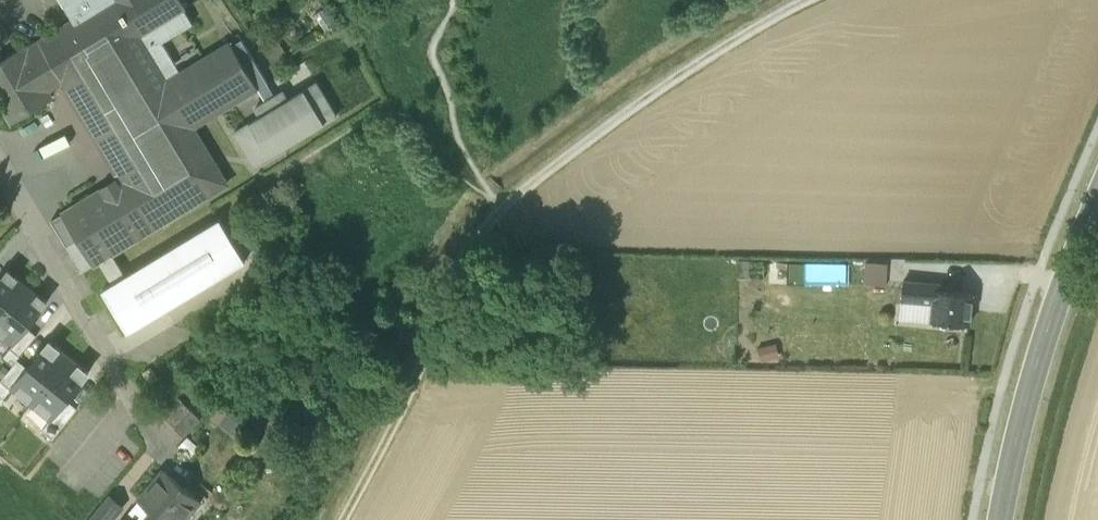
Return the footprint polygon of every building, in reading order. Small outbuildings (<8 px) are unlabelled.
[(62,81),(151,27),(152,28),(184,9),(185,8),(180,0),(109,0),(74,21),(27,50),(25,46),(0,61),(0,103),(12,123),(51,99),(46,90),(62,81)] [(65,6),(74,21),(109,0),(75,0),(65,6)] [(340,6),(345,15),(355,9),(349,0),(340,6)] [(63,213),(78,238),(94,264),(100,261),(112,253),(227,184),(192,126),(257,87),(232,46),(231,44),(182,73),(163,42),(193,24),(184,9),(152,28),(151,27),(62,81),(121,178),(63,213)] [(336,28),(322,9),(313,16),(327,34),(336,28)] [(288,54),(272,30),(257,40),(273,64),(288,54)] [(240,41),(232,46),(257,87),(266,101),(256,108),(261,116),(235,132),(255,165),(337,115),(317,82),(289,99),(284,91),(274,96),(240,41)] [(78,238),(63,213),(52,220),(67,245),(78,238)] [(114,283),(102,290),(128,332),(246,261),(221,219),(126,275),(114,283)] [(83,271),(94,264),(78,238),(67,245),(83,271)] [(100,261),(114,283),(126,275),(112,253),(100,261)] [(844,263),(807,262),(807,281),(844,282),(844,263)] [(872,263),(872,275),(894,276),(894,264),(872,263)] [(27,288),(17,280),(18,279),(9,271),(0,281),(0,321),(27,288)] [(893,287),(894,276),(872,275),(871,285),(893,287)] [(902,301),(934,303),(935,290),(940,291),(941,282),(903,280),(902,301)] [(27,288),(0,321),(0,333),(5,337),(6,336),(15,343),(27,328),(48,302),(38,294),(37,296),(27,288)] [(972,293),(940,291),(935,290),(934,303),(933,321),(970,323),(972,293)] [(900,319),(933,321),(934,303),(902,301),(900,319)] [(27,328),(15,343),(3,358),(13,366),(18,360),(37,336),(27,328)] [(13,387),(32,403),(68,359),(59,351),(60,349),(50,341),(28,368),(13,387)] [(776,343),(757,347),(761,362),(780,358),(776,343)] [(78,367),(68,359),(32,403),(52,419),(67,400),(89,373),(79,365),(78,367)] [(28,368),(18,360),(13,366),(0,382),(0,396),(3,399),(13,387),(28,368)] [(156,410),(165,419),(182,402),(173,393),(156,410)] [(67,400),(52,419),(43,431),(53,439),(77,408),(67,400)] [(165,419),(175,428),(192,411),(182,402),(165,419)] [(201,420),(192,411),(175,428),(184,437),(201,420)] [(177,464),(169,474),(189,490),(197,480),(177,464)] [(153,511),(163,519),(186,519),(188,518),(186,517),(196,505),(200,500),(189,490),(169,474),(165,470),(140,500),(153,511)] [(122,507),(109,495),(89,519),(111,519),(122,507)] [(196,505),(186,517),(188,518),(186,519),(201,519),(206,514),(196,505)] [(153,511),(146,519),(163,519),(153,511)]
